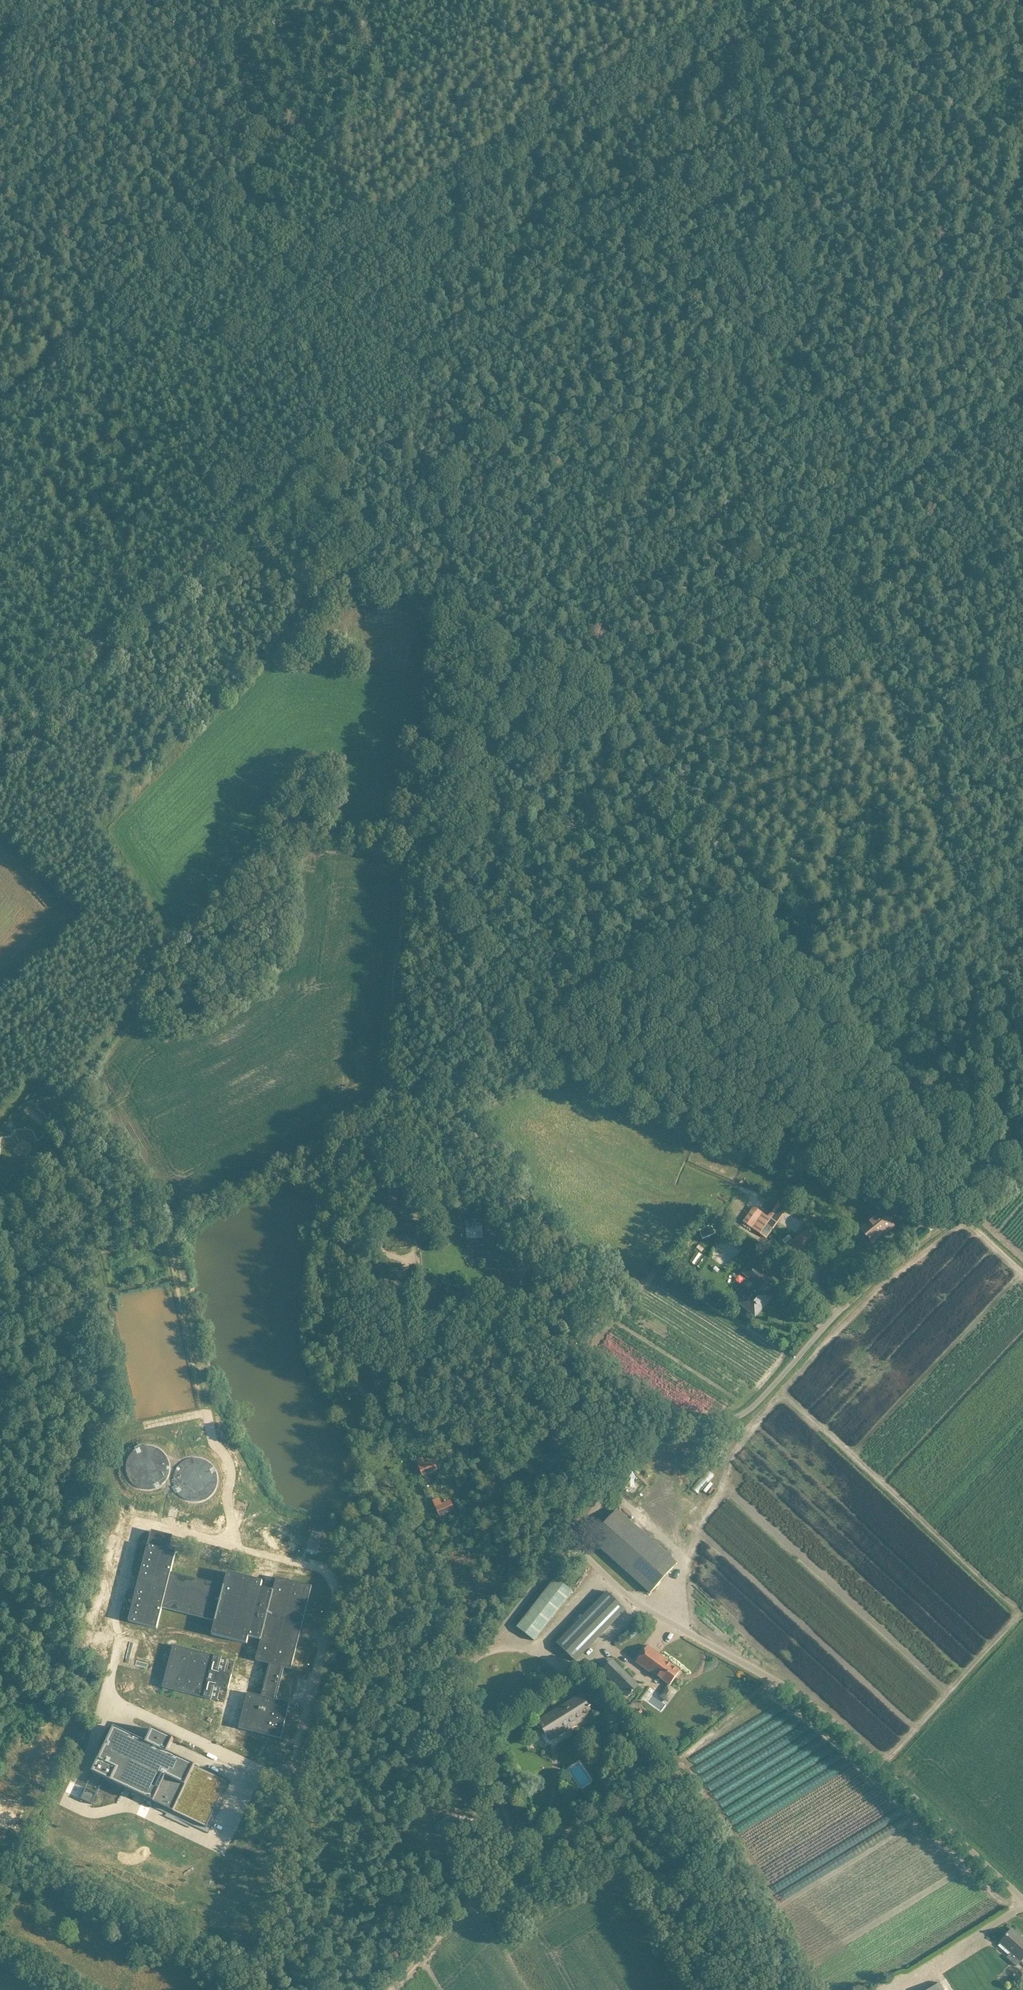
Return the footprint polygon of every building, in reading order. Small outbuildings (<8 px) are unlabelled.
[(749,1203),(739,1217),(742,1219),(744,1220),(743,1222),(766,1239),(788,1209),(779,1202),(778,1202),(768,1216),(753,1207),(749,1203)] [(798,1230),(806,1221),(793,1210),(785,1219),(798,1230)] [(861,1231),(866,1236),(872,1244),(887,1232),(885,1229),(892,1224),(881,1210),(873,1216),(875,1220),(861,1231)] [(466,1221),(467,1247),(478,1246),(478,1252),(478,1262),(485,1261),(486,1271),(499,1270),(499,1253),(488,1253),(488,1241),(483,1241),(482,1224),(476,1224),(476,1220),(466,1221)] [(710,1225),(698,1231),(702,1240),(714,1234),(710,1225)] [(806,1230),(784,1246),(792,1256),(814,1240),(806,1230)] [(721,1237),(712,1240),(715,1247),(724,1244),(721,1237)] [(755,1316),(762,1308),(771,1297),(770,1295),(766,1292),(774,1283),(766,1277),(767,1275),(751,1262),(741,1273),(754,1285),(746,1295),(747,1296),(741,1304),(755,1316)] [(773,1269),(791,1284),(797,1277),(779,1262),(773,1269)] [(371,1377),(364,1381),(367,1386),(373,1396),(379,1392),(374,1383),(379,1381),(374,1373),(370,1375),(371,1377)] [(453,1448),(445,1451),(449,1460),(456,1457),(453,1448)] [(550,1451),(541,1463),(552,1472),(561,1459),(550,1451)] [(423,1477),(438,1470),(434,1460),(425,1464),(423,1458),(416,1461),(423,1477)] [(529,1464),(524,1470),(533,1476),(537,1470),(529,1464)] [(433,1501),(439,1517),(455,1510),(450,1500),(442,1504),(439,1498),(433,1501)] [(245,1515),(248,1509),(239,1505),(236,1512),(245,1515)] [(650,1594),(677,1564),(617,1510),(590,1540),(650,1594)] [(148,1545),(145,1555),(129,1621),(157,1629),(162,1608),(215,1622),(212,1635),(247,1644),(249,1637),(261,1640),(256,1661),(270,1664),(261,1696),(248,1693),(239,1728),(281,1739),(290,1704),(276,1700),(284,1668),(291,1669),(312,1587),(277,1578),(273,1591),(261,1588),(263,1581),(227,1573),(224,1586),(171,1573),(176,1552),(169,1551),(173,1536),(152,1530),(148,1545)] [(310,1537),(308,1544),(305,1554),(317,1557),(322,1540),(310,1537)] [(534,1641),(573,1592),(555,1578),(517,1628),(534,1641)] [(576,1662),(619,1618),(626,1611),(608,1593),(557,1644),(576,1662)] [(165,1678),(163,1688),(211,1700),(217,1701),(221,1688),(228,1690),(232,1675),(224,1673),(228,1659),(222,1658),(173,1646),(170,1659),(165,1678)] [(648,1646),(642,1654),(636,1662),(652,1674),(653,1673),(670,1686),(680,1672),(667,1662),(667,1661),(648,1646)] [(618,1673),(612,1679),(621,1688),(628,1682),(618,1673)] [(667,1684),(658,1696),(669,1704),(677,1692),(667,1684)] [(546,1743),(592,1715),(593,1714),(581,1696),(539,1722),(546,1733),(542,1736),(546,1743)] [(115,1728),(93,1774),(206,1827),(227,1782),(226,1781),(194,1766),(168,1753),(174,1740),(153,1730),(147,1744),(115,1728)] [(86,1788),(81,1799),(91,1804),(97,1793),(86,1788)] [(102,1810),(107,1801),(97,1794),(92,1804),(102,1810)] [(240,1813),(252,1818),(260,1799),(247,1794),(240,1813)] [(448,1815),(434,1826),(439,1831),(453,1821),(448,1815)] [(243,1854),(250,1840),(238,1834),(232,1849),(243,1854)] [(221,1870),(225,1858),(216,1855),(212,1867),(221,1870)] [(528,1880),(514,1890),(519,1897),(533,1886),(528,1880)] [(1000,1943),(1011,1953),(1007,1958),(1017,1966),(1022,1959),(1022,1939),(1012,1929),(1000,1943)]
